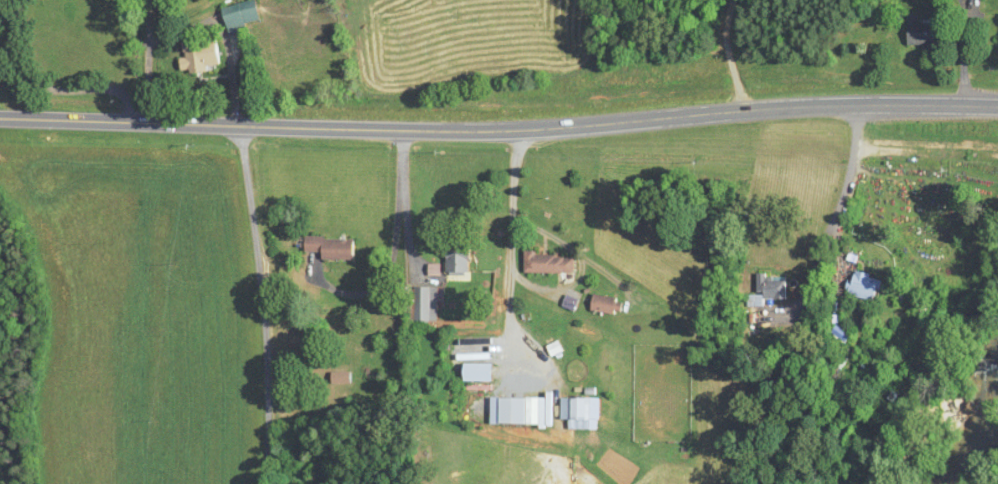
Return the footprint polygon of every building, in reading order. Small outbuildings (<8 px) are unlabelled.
[(223,30),(256,25),(251,0),(248,0),(219,5),(223,30)] [(931,46),(931,24),(915,24),(915,14),(904,14),(904,46),(931,46)] [(216,69),(216,40),(181,41),(181,57),(177,57),(177,70),(216,69)] [(353,239),(302,238),(302,254),(318,254),(318,260),(352,261),(353,239)] [(464,252),(442,252),(442,275),(464,275),(464,252)] [(520,274),(571,274),(571,255),(520,255),(520,274)] [(844,295),(871,304),(879,280),(852,271),(844,295)] [(762,299),(782,300),(783,280),(769,280),(769,274),(755,274),(755,296),(746,295),(745,306),(761,307),(762,299)] [(612,315),(615,299),(590,295),(587,311),(612,315)] [(927,317),(930,304),(918,301),(914,314),(927,317)] [(774,330),(774,312),(752,312),(752,330),(774,330)] [(823,328),(842,342),(847,335),(829,321),(823,328)] [(329,373),(329,385),(349,385),(349,373),(329,373)] [(595,399),(556,399),(495,399),(495,427),(561,427),(561,430),(586,430),(587,421),(595,421),(595,399)]
